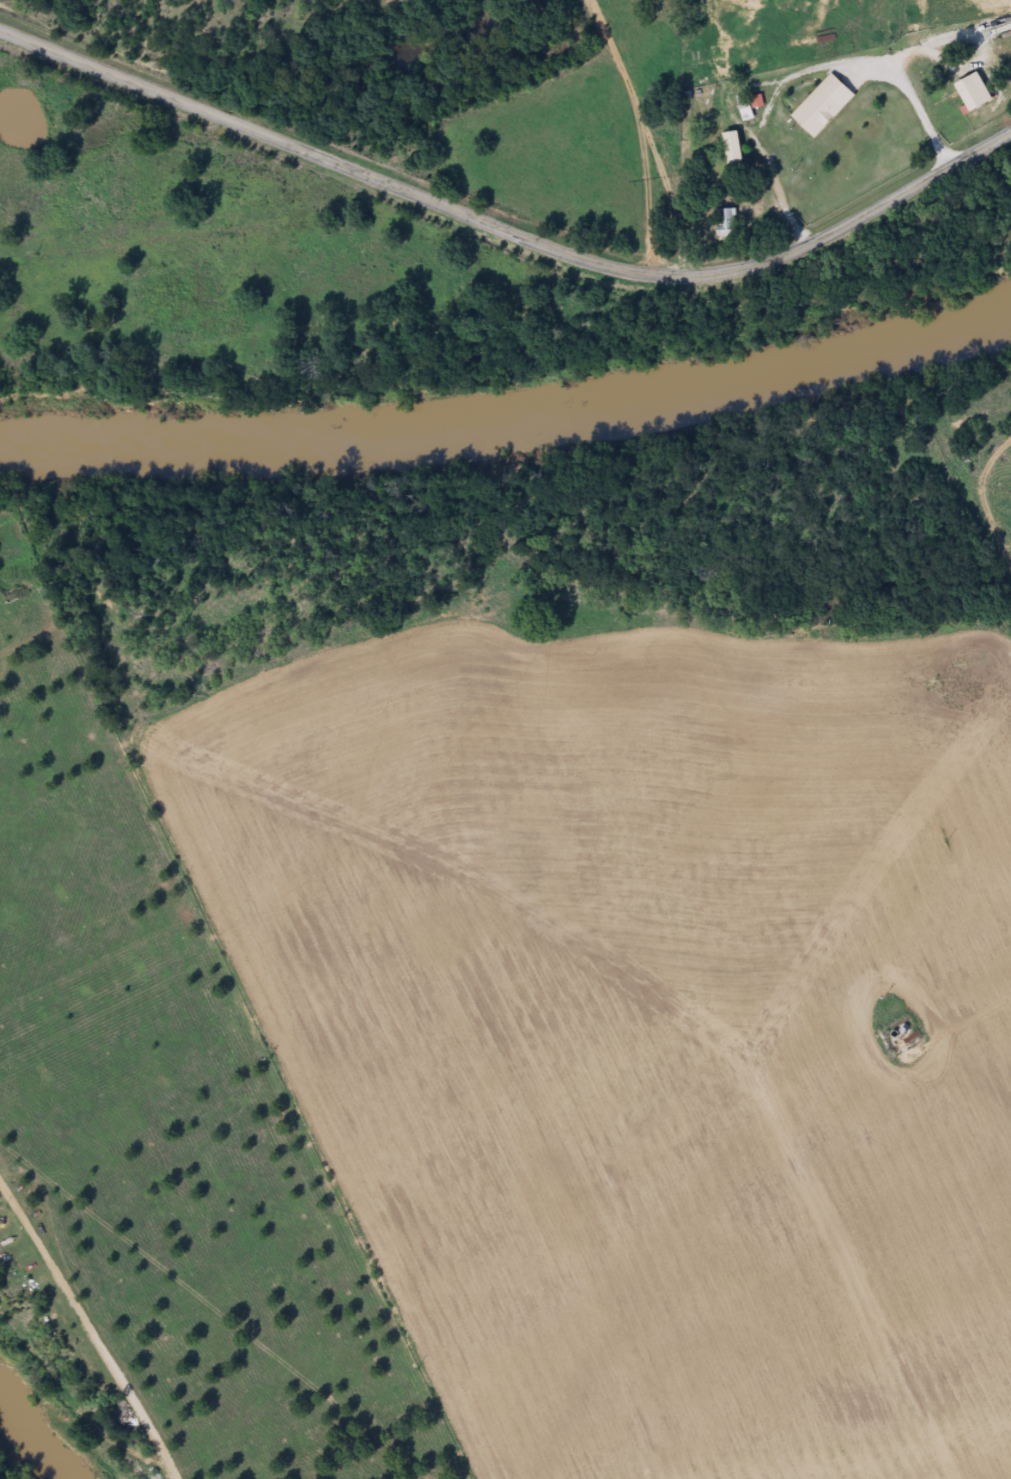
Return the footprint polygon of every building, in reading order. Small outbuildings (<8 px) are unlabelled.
[(813,139),(845,109),(827,91),(796,121),(813,139)] [(754,119),(752,110),(764,106),(762,97),(738,104),(743,122),(754,119)] [(718,241),(736,241),(736,210),(718,210),(718,241)]
